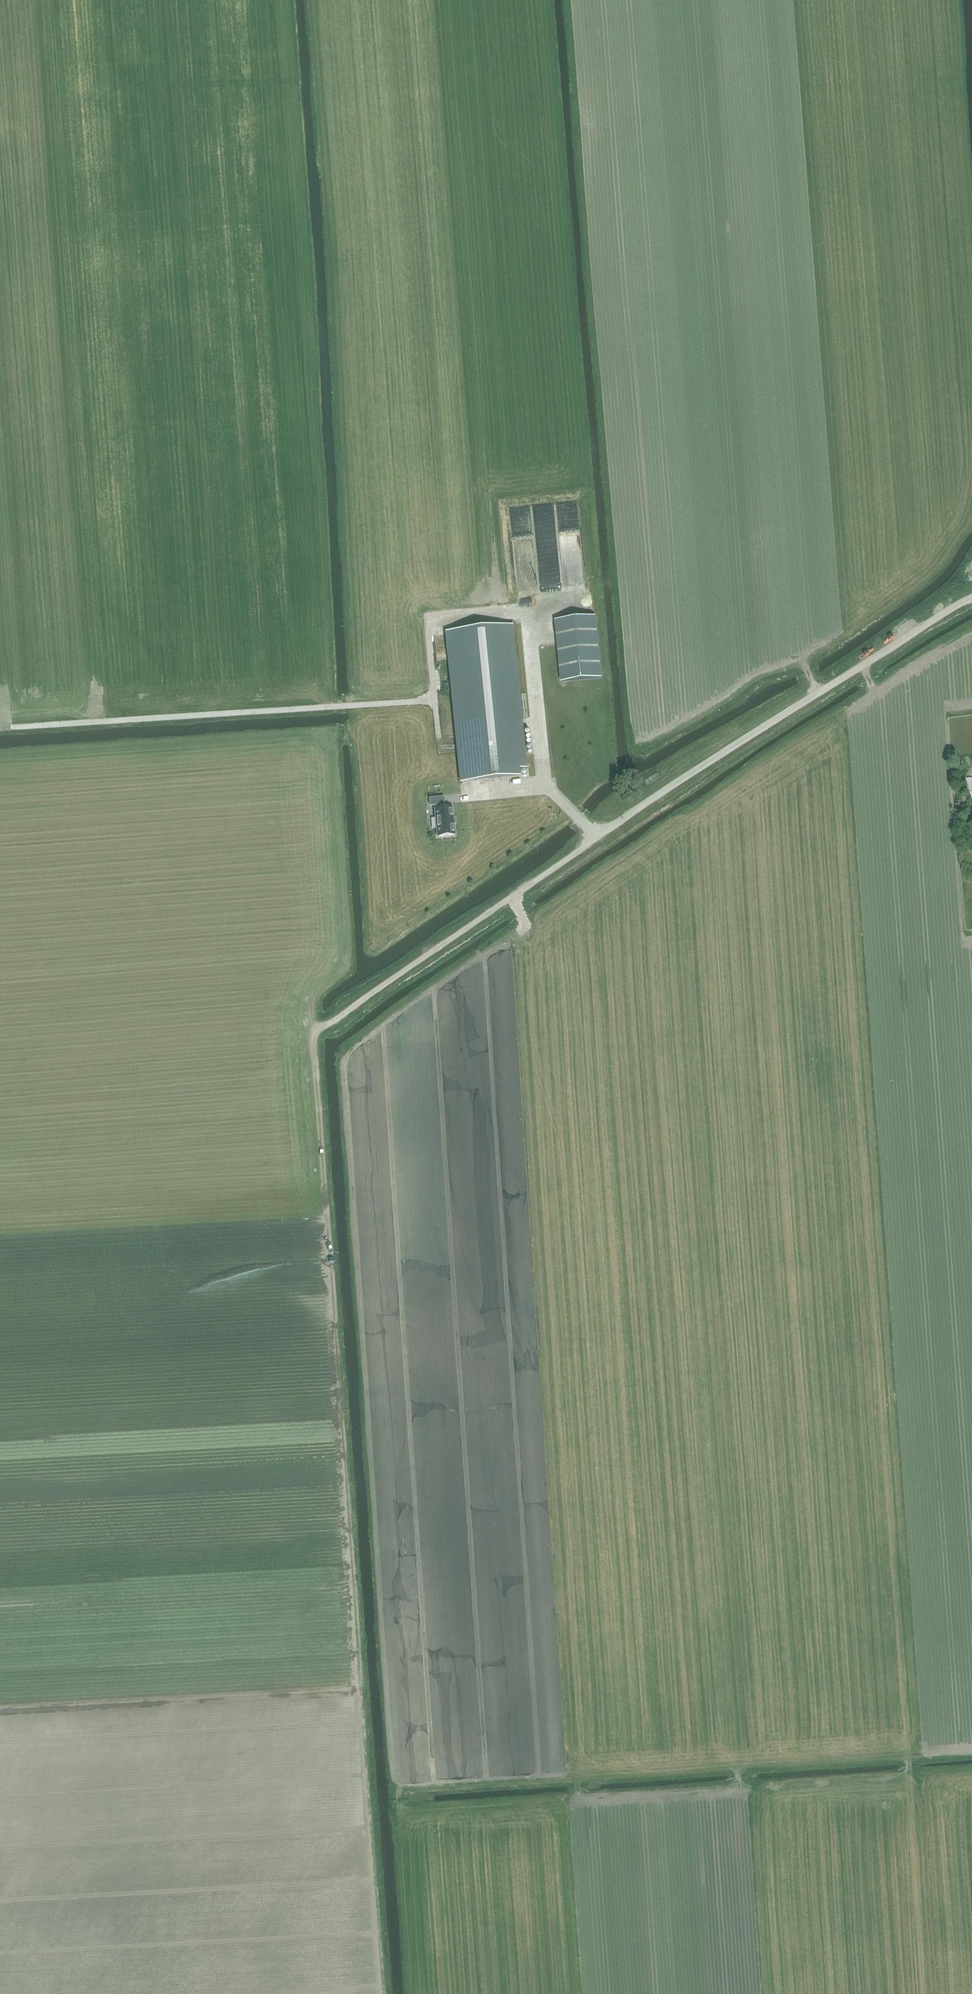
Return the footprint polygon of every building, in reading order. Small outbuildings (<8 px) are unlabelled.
[(506,549),(526,548),(525,534),(506,535),(506,549)] [(596,617),(556,621),(562,682),(602,678),(596,617)] [(512,626),(446,632),(461,781),(521,776),(520,769),(526,768),(512,626)] [(444,804),(443,797),(429,799),(430,806),(435,805),(438,837),(454,835),(452,807),(443,808),(443,804),(444,804)]
